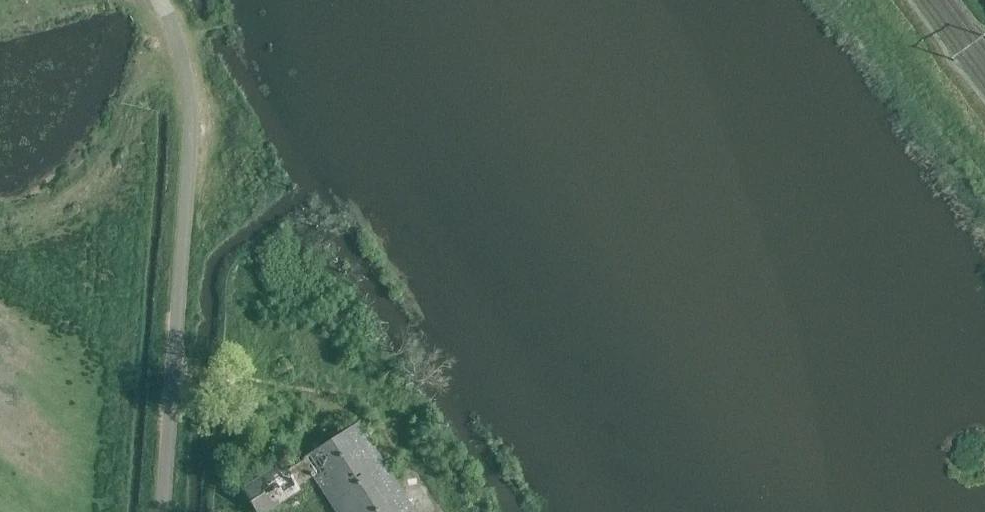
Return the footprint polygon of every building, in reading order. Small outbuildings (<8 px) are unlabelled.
[(280,465),(242,490),(256,511),(265,511),(297,491),(295,488),(312,477),(335,511),(415,511),(358,424),(303,459),(303,460),(285,472),(280,465)]
